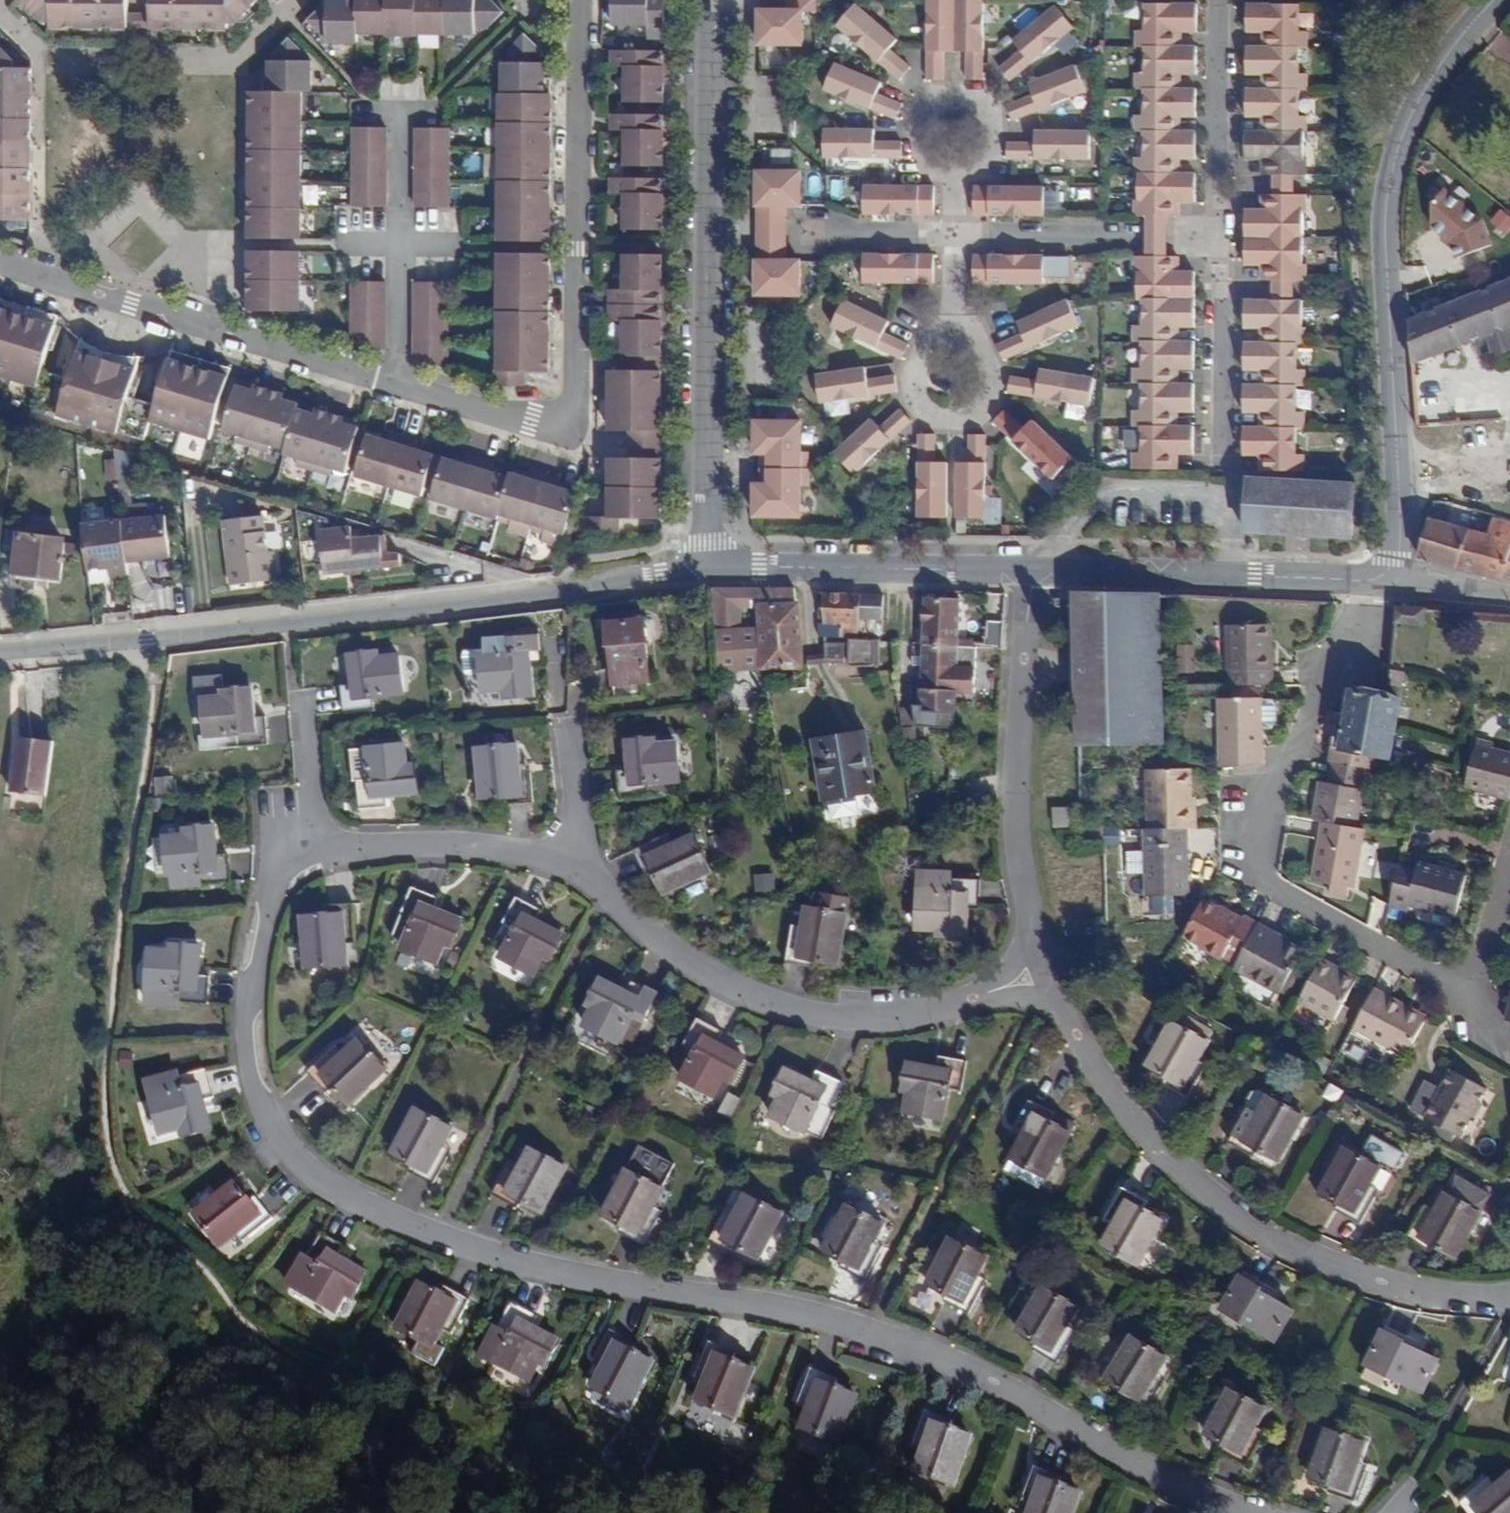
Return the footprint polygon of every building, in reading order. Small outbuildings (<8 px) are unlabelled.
[(43,17),(51,17),(51,0),(28,0),(43,17)] [(51,17),(51,24),(76,24),(77,0),(51,0),(51,17)] [(76,24),(101,24),(102,0),(77,0),(76,24)] [(101,24),(127,24),(127,14),(127,0),(102,0),(101,24)] [(150,14),(150,25),(175,25),(175,0),(150,0),(150,14)] [(175,25),(200,25),(200,0),(175,0),(175,25)] [(226,19),(226,0),(200,0),(200,25),(225,25),(226,19)] [(254,0),(226,0),(226,19),(235,19),(254,0)] [(302,14),(322,15),(322,31),(323,37),(351,38),(351,29),(352,0),(316,0),(302,14)] [(351,29),(381,29),(381,0),(352,0),(351,29)] [(381,29),(381,32),(411,31),(411,29),(411,0),(381,0),(381,29)] [(411,29),(442,29),(442,0),(411,0),(411,29)] [(442,29),(469,29),(469,25),(470,9),(496,9),(488,0),(442,0),(442,29)] [(606,19),(641,20),(641,35),(657,35),(658,0),(606,0),(606,19)] [(752,11),(752,44),(796,44),(797,12),(811,12),(811,0),(782,0),(782,11),(752,11)] [(922,79),(938,79),(939,52),(961,52),(960,79),(978,80),(978,0),(923,0),(922,79)] [(1192,3),(1139,2),(1139,30),(1130,30),(1130,45),(1139,46),(1139,72),(1130,72),(1130,89),(1139,88),(1139,114),(1130,114),(1130,131),(1138,131),(1138,156),(1129,157),(1129,172),(1133,172),(1133,199),(1129,199),(1129,216),(1143,216),(1160,216),(1160,201),(1173,201),(1190,201),(1190,173),(1174,173),(1160,173),(1160,158),(1174,159),(1190,159),(1191,131),(1174,130),(1160,130),(1160,115),(1174,116),(1191,115),(1191,87),(1174,87),(1161,87),(1161,73),(1174,73),(1191,73),(1191,45),(1174,45),(1161,45),(1161,31),(1174,31),(1192,31),(1192,3)] [(1294,30),(1295,4),(1242,4),(1242,31),(1258,31),(1272,32),(1272,45),(1258,45),(1241,45),(1241,73),(1258,74),(1271,74),(1271,88),(1258,88),(1241,88),(1241,116),(1257,116),(1271,116),(1271,131),(1257,130),(1241,130),(1241,159),(1257,159),(1272,159),(1271,174),(1289,174),(1302,174),(1302,157),(1299,157),(1299,131),(1302,131),(1302,114),(1299,114),(1299,89),(1302,89),(1302,72),(1299,72),(1299,46),(1303,46),(1302,30),(1294,30)] [(892,40),(849,5),(831,26),(894,79),(904,67),(884,49),(892,40)] [(1069,27),(1051,5),(1008,40),(1016,50),(995,68),(1005,80),(1069,27)] [(470,9),(469,25),(482,25),(496,9),(470,9)] [(138,14),(127,14),(127,24),(137,25),(150,25),(150,14),(138,14)] [(322,15),(302,14),(317,31),(322,31),(322,15)] [(537,73),(537,65),(537,58),(534,58),(534,46),(518,30),(517,58),(502,58),(497,58),(496,89),(537,88),(543,89),(543,73),(537,73)] [(517,58),(518,30),(502,45),(502,58),(517,58)] [(1174,45),(1174,31),(1161,31),(1161,45),(1174,45)] [(1272,32),(1258,31),(1258,45),(1272,45),(1272,32)] [(281,35),(267,49),(267,58),(262,58),(261,65),(261,73),(254,72),(254,87),(292,88),(301,87),(301,58),(297,58),(281,58),(281,35)] [(297,53),(281,35),(281,58),(297,58),(297,53)] [(0,47),(0,67),(12,68),(12,59),(0,47)] [(657,80),(657,48),(606,47),(606,64),(620,64),(620,100),(657,101),(657,80)] [(666,48),(657,48),(657,80),(666,80),(666,48)] [(891,120),(896,105),(871,95),(876,83),(830,65),(818,91),(891,120)] [(1028,95),(1002,105),(1008,120),(1081,93),(1071,65),(1024,83),(1028,95)] [(12,68),(0,67),(0,93),(31,93),(31,68),(12,68)] [(1174,87),(1174,73),(1161,73),(1161,87),(1174,87)] [(1271,74),(1258,74),(1258,88),(1271,88),(1271,74)] [(292,88),(254,87),(243,88),(244,104),(251,104),(251,119),(293,119),(292,88)] [(543,118),(543,103),(536,103),(537,88),(496,89),(493,89),(493,118),(543,118)] [(31,93),(0,93),(0,118),(30,118),(31,93)] [(657,144),(657,113),(605,112),(605,129),(620,129),(619,165),(657,165),(657,144)] [(666,113),(657,113),(657,144),(665,144),(666,113)] [(1160,130),(1174,130),(1174,116),(1160,115),(1160,130)] [(1257,116),(1257,130),(1271,131),(1271,116),(1257,116)] [(30,118),(0,118),(0,142),(30,143),(30,118)] [(543,135),(543,118),(493,118),(493,149),(536,149),(536,135),(543,135)] [(293,147),(293,119),(251,119),(251,132),(243,132),(243,146),(293,147)] [(377,125),(344,125),(344,204),(377,204),(377,125)] [(440,125),(407,126),(406,204),(439,204),(440,125)] [(897,159),(897,142),(869,141),(869,130),(819,129),(819,158),(897,159)] [(1030,143),(1002,142),(1002,159),(1085,160),(1085,131),(1030,131),(1030,143)] [(30,143),(0,142),(0,168),(29,168),(30,143)] [(292,176),(293,147),(243,146),(243,162),(250,162),(250,176),(292,176)] [(536,149),(493,149),(493,177),(542,177),(543,162),(535,162),(536,149)] [(1160,173),(1174,173),(1174,159),(1160,158),(1160,173)] [(1257,159),(1257,174),(1269,175),(1271,174),(1272,159),(1257,159)] [(29,168),(0,168),(0,193),(29,194),(29,168)] [(625,170),(625,177),(660,177),(660,169),(625,170)] [(795,172),(752,173),(752,222),(780,222),(781,206),(795,206),(795,172)] [(1289,194),(1289,174),(1271,174),(1269,175),(1269,194),(1271,194),(1289,194)] [(292,206),(292,176),(250,176),(249,190),(243,189),(242,206),(292,206)] [(493,177),(493,205),(535,205),(535,192),(542,192),(542,177),(493,177)] [(657,209),(657,178),(604,178),(604,194),(619,194),(619,229),(657,229),(657,209)] [(665,178),(657,178),(657,209),(664,209),(665,178)] [(930,186),(898,186),(859,186),(859,214),(930,215),(930,186)] [(969,215),(1040,215),(1040,187),(1002,186),(970,186),(969,215)] [(1482,219),(1445,188),(1431,206),(1429,229),(1447,245),(1453,254),(1455,260),(1471,257),(1490,245),(1482,219)] [(29,194),(0,193),(0,221),(28,221),(29,194)] [(1289,280),(1301,280),(1301,264),(1298,263),(1299,210),(1302,209),(1302,194),(1289,194),(1271,194),(1271,208),(1257,208),(1241,208),(1240,264),(1257,264),(1271,264),(1271,280),(1289,280)] [(1271,194),(1269,194),(1258,194),(1257,208),(1271,208),(1271,194)] [(1162,216),(1173,216),(1173,201),(1160,201),(1160,216),(1162,216)] [(492,236),(542,236),(542,218),(535,218),(535,205),(493,205),(492,236)] [(292,235),(292,206),(242,206),(242,221),(249,221),(249,235),(292,235)] [(1160,216),(1143,216),(1142,235),(1142,256),(1159,256),(1162,256),(1162,235),(1162,216),(1160,216)] [(780,222),(752,222),(751,235),(751,247),(780,247),(780,235),(780,222)] [(242,276),(292,276),(292,247),(250,247),(250,260),(242,259),(242,276)] [(250,260),(250,247),(242,247),(242,259),(250,260)] [(780,247),(751,247),(751,267),(751,295),(796,292),(795,261),(780,261),(780,247)] [(492,248),(492,278),(534,277),(534,263),(542,263),(542,248),(492,248)] [(612,521),(647,521),(647,507),(654,507),(655,490),(646,490),(647,476),(655,477),(655,416),(647,416),(647,402),(647,388),(655,388),(656,337),(656,305),(656,274),(657,254),(619,253),(619,289),(603,289),(603,320),(618,320),(618,356),(627,356),(627,371),(603,371),(603,431),(624,432),(623,460),(602,460),(601,520),(582,521),(581,536),(612,536),(612,521)] [(859,283),(896,283),(929,283),(929,255),(859,254),(859,283)] [(1039,284),(1039,256),(969,255),(968,284),(1002,284),(1039,284)] [(1159,256),(1142,256),(1129,256),(1129,271),(1132,272),(1132,298),(1137,299),(1137,324),(1128,325),(1128,341),(1137,341),(1137,367),(1128,367),(1128,383),(1137,383),(1136,410),(1128,409),(1128,426),(1137,426),(1136,452),(1128,452),(1128,468),(1159,469),(1159,454),(1172,454),(1189,454),(1189,426),(1173,425),(1159,426),(1159,411),(1173,411),(1189,411),(1190,383),(1173,383),(1159,383),(1159,368),(1173,369),(1190,369),(1190,340),(1173,340),(1159,340),(1160,326),(1173,326),(1189,326),(1190,271),(1173,271),(1159,271),(1159,256)] [(1162,256),(1159,256),(1159,271),(1173,271),(1173,256),(1162,256)] [(1257,280),(1268,280),(1271,280),(1271,264),(1257,264),(1257,280)] [(664,275),(656,274),(656,305),(664,305),(664,275)] [(249,291),(249,303),(292,304),(292,276),(242,276),(243,291),(249,291)] [(343,336),(375,345),(375,277),(343,277),(343,336)] [(405,354),(438,364),(438,277),(405,277),(405,354)] [(492,278),(491,305),(542,306),(542,292),(534,291),(534,277),(492,278)] [(534,291),(542,292),(542,277),(534,277),(534,291)] [(1268,299),(1289,299),(1289,280),(1271,280),(1268,280),(1268,299)] [(1409,318),(1413,363),(1485,336),(1492,355),(1509,349),(1509,337),(1506,327),(1509,325),(1509,280),(1409,318)] [(0,299),(0,305),(60,323),(63,315),(1,296),(0,299)] [(1271,385),(1298,385),(1301,385),(1301,369),(1298,369),(1298,342),(1301,342),(1301,326),(1298,326),(1297,300),(1289,299),(1268,299),(1240,299),(1240,327),(1257,327),(1271,327),(1271,341),(1257,342),(1240,341),(1240,370),(1257,370),(1271,370),(1271,385)] [(898,360),(905,345),(879,332),(884,322),(839,300),(827,326),(898,360)] [(1018,333),(993,345),(999,360),(1075,325),(1064,300),(1013,322),(1018,333)] [(41,386),(36,404),(149,438),(155,420),(177,426),(201,433),(214,437),(225,402),(232,376),(173,359),(160,403),(133,395),(140,370),(125,366),(126,363),(95,353),(94,356),(81,352),(74,376),(48,368),(60,323),(0,305),(0,374),(41,386)] [(491,305),(491,336),(533,337),(534,321),(542,321),(542,306),(491,305)] [(664,305),(656,305),(656,337),(664,337),(664,305)] [(534,321),(533,337),(542,337),(542,321),(534,321)] [(1173,340),(1173,326),(1160,326),(1159,340),(1173,340)] [(1257,327),(1257,342),(1271,341),(1271,327),(1257,327)] [(489,365),(488,380),(516,380),(516,366),(541,367),(542,350),(534,350),(533,337),(491,336),(491,364),(489,365)] [(542,337),(533,337),(534,350),(542,350),(542,337)] [(126,363),(141,367),(144,356),(138,356),(133,356),(128,355),(123,354),(117,353),(112,352),(107,350),(103,348),(98,346),(93,343),(89,340),(85,338),(82,349),(95,353),(126,363)] [(173,359),(232,376),(234,367),(176,349),(173,359)] [(893,392),(891,377),(864,380),(862,368),(811,375),(815,403),(893,392)] [(1173,383),(1173,369),(1159,368),(1159,383),(1173,383)] [(1006,377),(1004,393),(1086,406),(1090,379),(1036,370),(1034,381),(1006,377)] [(1257,384),(1271,385),(1271,370),(1257,370),(1257,384)] [(232,376),(225,402),(229,403),(237,377),(232,376)] [(237,377),(229,403),(235,405),(241,384),(243,379),(237,377)] [(243,379),(241,384),(252,388),(254,382),(243,379)] [(258,392),(260,384),(254,382),(252,388),(252,391),(258,392)] [(235,405),(228,429),(241,433),(238,442),(255,447),(273,388),(267,386),(260,384),(258,392),(252,391),(252,388),(241,384),(235,405)] [(1270,470),(1300,471),(1300,454),(1297,454),(1297,428),(1300,428),(1300,411),(1297,411),(1298,385),(1271,385),(1257,384),(1240,385),(1240,412),(1257,412),(1271,412),(1270,427),(1256,426),(1240,426),(1239,455),(1256,455),(1270,456),(1270,470)] [(273,388),(255,447),(271,452),(273,444),(287,448),(299,406),(300,402),(291,399),(290,402),(282,400),(284,392),(279,390),(273,388)] [(647,388),(647,402),(655,402),(655,388),(647,388)] [(647,416),(655,416),(655,402),(647,402),(647,416)] [(287,448),(285,453),(302,458),(299,466),(315,470),(333,410),(326,408),(319,406),(316,415),(310,413),(311,409),(299,406),(287,448)] [(849,474),(906,421),(896,409),(876,428),(868,419),(830,454),(849,474)] [(333,410),(315,470),(331,475),(333,467),(347,472),(352,454),(359,429),(361,425),(350,421),(349,425),(342,423),(344,415),(345,414),(339,412),(333,410)] [(1021,429),(1001,410),(989,422),(1050,479),(1068,458),(1030,421),(1021,429)] [(1159,426),(1173,425),(1173,411),(1159,411),(1159,426)] [(1257,412),(1256,426),(1270,427),(1271,412),(1257,412)] [(351,417),(344,415),(342,423),(349,425),(350,421),(351,417)] [(750,485),(750,517),(797,517),(797,486),(805,486),(805,454),(797,454),(797,423),(750,422),(750,454),(759,454),(776,454),(775,485),(759,486),(750,485)] [(201,433),(177,426),(175,434),(199,441),(201,433)] [(356,475),(389,485),(405,431),(397,429),(390,426),(386,438),(382,436),(369,432),(361,457),(356,475)] [(352,454),(357,456),(364,431),(359,429),(352,454)] [(364,431),(357,456),(361,457),(369,432),(364,431)] [(420,495),(425,477),(432,451),(419,448),(414,446),(418,435),(411,433),(405,431),(389,485),(420,495)] [(914,518),(943,518),(943,462),(931,462),(931,435),(915,435),(914,518)] [(954,462),(953,518),(981,519),(981,436),(965,436),(965,462),(954,462)] [(105,476),(120,480),(128,454),(113,449),(105,476)] [(429,497),(461,507),(477,454),(470,451),(463,449),(459,459),(455,458),(442,454),(434,480),(429,497)] [(425,477),(430,478),(437,453),(432,451),(425,477)] [(430,478),(434,480),(442,454),(437,453),(430,478)] [(461,507),(491,516),(492,511),(504,473),(492,469),(487,467),(490,458),(484,456),(477,454),(461,507)] [(776,454),(759,454),(759,486),(775,485),(776,454)] [(1159,454),(1159,469),(1172,469),(1172,454),(1159,454)] [(1256,469),(1270,470),(1270,456),(1256,455),(1256,469)] [(524,521),(540,469),(532,467),(525,464),(522,473),(517,471),(506,468),(504,473),(492,511),(493,511),(523,521),(524,521)] [(559,531),(571,488),(555,483),(551,482),(553,473),(546,471),(540,469),(524,521),(527,521),(559,531)] [(1355,480),(1250,474),(1247,533),(1351,539),(1355,480)] [(646,490),(655,490),(655,477),(647,476),(646,490)] [(520,532),(523,521),(493,511),(491,516),(504,519),(502,527),(520,532)] [(259,515),(223,518),(229,583),(271,579),(267,542),(262,543),(259,515)] [(1430,517),(1417,557),(1461,570),(1503,579),(1509,554),(1509,524),(1492,518),(1488,533),(1469,528),(1430,517)] [(165,518),(123,522),(127,563),(169,559),(165,518)] [(536,537),(555,543),(559,531),(527,521),(525,526),(538,530),(536,537)] [(85,525),(87,569),(109,566),(111,576),(128,575),(127,563),(123,522),(85,525)] [(347,526),(315,529),(320,574),(380,568),(377,534),(348,537),(347,526)] [(55,537),(19,532),(14,570),(61,577),(66,542),(55,541),(55,537)] [(174,587),(142,590),(144,606),(175,604),(174,587)] [(794,601),(794,594),(794,588),(758,588),(761,655),(763,668),(801,666),(797,602),(794,601)] [(1077,592),(1080,745),(1146,743),(1144,595),(1077,592)] [(819,635),(840,636),(840,594),(822,594),(823,623),(818,623),(819,635)] [(854,636),(857,636),(857,629),(859,594),(840,594),(840,636),(845,636),(854,636)] [(859,594),(857,629),(881,631),(882,594),(859,594)] [(1165,743),(1163,596),(1144,595),(1146,743),(1165,743)] [(923,596),(921,641),(957,644),(959,598),(923,596)] [(1424,623),(1426,607),(1399,604),(1397,619),(1424,623)] [(648,682),(643,619),(606,622),(608,645),(610,645),(614,696),(642,694),(641,683),(648,682)] [(1417,665),(1424,623),(1397,619),(1396,621),(1396,624),(1398,625),(1393,661),(1417,665)] [(1258,643),(1258,622),(1228,621),(1227,680),(1263,681),(1264,643),(1258,643)] [(998,645),(1000,623),(987,622),(985,644),(998,645)] [(541,662),(539,633),(484,637),(485,649),(480,650),(482,689),(505,687),(505,694),(531,692),(529,662),(541,662)] [(875,638),(857,636),(854,636),(853,642),(845,642),(844,663),(874,661),(875,638)] [(839,641),(823,642),(824,658),(840,657),(839,641)] [(921,641),(920,665),(936,665),(935,678),(943,679),(942,688),(955,689),(957,644),(921,641)] [(975,646),(957,644),(955,689),(955,695),(959,695),(959,689),(971,690),(975,646)] [(1190,646),(1174,646),(1175,668),(1190,668),(1190,646)] [(377,651),(350,654),(353,683),(341,685),(344,712),(373,709),(371,696),(402,693),(398,656),(378,659),(377,651)] [(181,672),(184,653),(170,654),(168,670),(181,672)] [(914,705),(899,707),(900,721),(953,725),(954,710),(955,695),(955,689),(942,688),(943,679),(935,678),(936,665),(920,665),(919,708),(915,708),(914,705)] [(1403,686),(1405,673),(1392,670),(1390,685),(1403,686)] [(255,716),(252,685),(223,688),(224,695),(204,697),(207,734),(212,734),(214,746),(268,741),(265,715),(255,716)] [(1231,686),(1231,697),(1257,697),(1257,686),(1231,686)] [(1335,726),(1328,762),(1331,762),(1365,769),(1373,770),(1377,755),(1387,758),(1399,700),(1352,690),(1347,714),(1345,728),(1335,726)] [(1219,697),(1219,766),(1260,766),(1261,729),(1271,729),(1276,723),(1276,705),(1271,699),(1260,699),(1260,697),(1257,697),(1231,697),(1219,697)] [(1338,712),(1335,726),(1345,728),(1347,714),(1338,712)] [(867,731),(813,739),(822,798),(827,797),(830,817),(858,813),(855,793),(875,791),(867,731)] [(43,795),(50,740),(15,736),(8,791),(43,795)] [(669,756),(668,736),(630,738),(632,768),(618,769),(620,797),(648,795),(648,784),(677,782),(676,755),(669,756)] [(1495,749),(1496,743),(1478,738),(1465,787),(1509,799),(1509,753),(1495,749)] [(532,802),(530,770),(515,771),(514,764),(513,743),(478,745),(482,798),(504,796),(505,804),(532,802)] [(404,745),(367,748),(370,778),(356,779),(358,809),(388,806),(387,795),(417,792),(414,764),(406,765),(404,745)] [(1319,782),(1311,820),(1321,822),(1353,828),(1365,769),(1331,762),(1328,783),(1319,782)] [(1188,767),(1146,767),(1147,827),(1183,827),(1192,827),(1192,811),(1188,811),(1188,767)] [(1074,808),(1055,808),(1055,826),(1074,826),(1074,808)] [(1321,822),(1309,881),(1329,885),(1327,895),(1345,899),(1347,889),(1352,889),(1363,830),(1353,828),(1321,822)] [(188,832),(165,834),(168,872),(172,872),(173,885),(230,880),(228,852),(217,853),(214,823),(187,826),(188,832)] [(1147,827),(1141,827),(1142,893),(1185,893),(1183,827),(1147,827)] [(1189,849),(1216,848),(1216,827),(1188,827),(1189,849)] [(669,850),(676,847),(669,833),(662,836),(669,850)] [(168,872),(165,834),(153,835),(156,873),(168,872)] [(695,837),(676,847),(669,850),(662,836),(635,850),(647,875),(652,872),(662,891),(710,867),(695,837)] [(1402,859),(1391,901),(1410,905),(1411,900),(1458,912),(1469,869),(1422,857),(1420,863),(1402,858),(1402,859)] [(950,871),(921,871),(920,928),(939,928),(939,937),(968,937),(968,907),(978,907),(979,879),(950,879),(950,871)] [(772,875),(754,882),(760,896),(778,888),(772,875)] [(437,897),(411,886),(400,912),(402,913),(392,937),(403,941),(401,946),(436,960),(443,942),(449,944),(460,918),(433,907),(437,897)] [(806,933),(791,931),(786,961),(813,966),(814,959),(836,964),(846,911),(849,896),(822,890),(819,906),(811,905),(807,926),(806,933)] [(540,909),(515,896),(502,923),(503,924),(495,939),(506,945),(500,955),(534,972),(543,955),(549,958),(561,933),(535,920),(540,909)] [(1227,915),(1202,901),(1183,937),(1223,959),(1224,956),(1237,963),(1259,924),(1244,916),(1242,920),(1228,913),(1227,915)] [(342,964),(340,941),(340,935),(354,934),(352,903),(324,905),(324,912),(303,914),(306,966),(342,964)] [(793,924),(791,931),(806,933),(807,926),(793,924)] [(1275,933),(1259,924),(1237,963),(1234,970),(1278,994),(1301,953),(1273,937),(1275,933)] [(171,948),(150,947),(147,984),(178,986),(177,1000),(206,1002),(208,973),(196,972),(199,943),(172,941),(171,948)] [(1321,959),(1298,1000),(1333,1020),(1355,978),(1321,959)] [(626,990),(600,977),(588,1001),(594,1005),(585,1023),(619,1040),(633,1013),(644,1019),(657,993),(631,980),(626,990)] [(1353,1028),(1404,1057),(1422,1023),(1402,1012),(1405,1006),(1375,988),(1353,1028)] [(1422,1023),(1426,1017),(1405,1006),(1402,1012),(1422,1023)] [(722,1030),(697,1017),(683,1043),(695,1049),(681,1076),(713,1093),(722,1076),(729,1079),(742,1055),(716,1041),(722,1030)] [(1187,1097),(1203,1070),(1191,1063),(1195,1057),(1206,1038),(1174,1019),(1147,1066),(1166,1076),(1163,1083),(1187,1097)] [(361,1040),(346,1054),(341,1059),(330,1048),(307,1071),(327,1091),(332,1086),(347,1101),(385,1064),(361,1040)] [(341,1059),(346,1054),(335,1043),(330,1048),(341,1059)] [(935,1066),(907,1061),(901,1089),(909,1090),(905,1110),(942,1117),(947,1087),(960,1089),(966,1059),(937,1053),(935,1066)] [(1191,1063),(1203,1070),(1206,1064),(1195,1057),(1191,1063)] [(841,1081),(815,1068),(811,1077),(785,1065),(772,1090),(778,1093),(769,1111),(820,1136),(833,1110),(828,1108),(841,1081)] [(212,1096),(205,1068),(177,1075),(180,1088),(151,1096),(160,1132),(180,1128),(181,1134),(207,1128),(200,1098),(212,1096)] [(1487,1089),(1451,1069),(1425,1116),(1460,1136),(1487,1089)] [(1249,1107),(1245,1114),(1230,1141),(1255,1155),(1259,1149),(1278,1159),(1304,1113),(1272,1096),(1260,1088),(1254,1090),(1248,1102),(1249,1107)] [(1074,1123),(1029,1099),(1014,1127),(1028,1135),(1009,1171),(1040,1188),(1074,1123)] [(432,1182),(447,1154),(434,1147),(438,1141),(448,1122),(416,1106),(392,1152),(411,1162),(407,1169),(432,1182)] [(1360,1223),(1375,1196),(1363,1189),(1366,1183),(1378,1162),(1377,1162),(1379,1157),(1393,1164),(1401,1148),(1370,1132),(1359,1153),(1343,1144),(1317,1189),(1339,1201),(1335,1209),(1360,1223)] [(434,1147),(447,1154),(450,1148),(438,1141),(434,1147)] [(627,1166),(602,1213),(622,1223),(618,1229),(643,1243),(658,1215),(648,1210),(651,1204),(674,1161),(670,1159),(639,1143),(627,1166)] [(533,1145),(522,1165),(519,1171),(507,1164),(491,1192),(516,1206),(520,1199),(539,1209),(565,1163),(533,1145)] [(519,1171),(522,1165),(510,1158),(507,1164),(519,1171)] [(1460,1174),(1439,1211),(1436,1217),(1423,1209),(1407,1236),(1432,1251),(1436,1244),(1455,1255),(1491,1192),(1460,1174)] [(216,1242),(232,1229),(238,1224),(247,1236),(271,1216),(254,1194),(248,1199),(233,1181),(193,1214),(216,1242)] [(1363,1189),(1375,1196),(1379,1190),(1366,1183),(1363,1189)] [(1122,1186),(1107,1213),(1120,1220),(1117,1226),(1106,1245),(1137,1263),(1163,1217),(1144,1206),(1147,1200),(1122,1186)] [(736,1219),(723,1212),(708,1239),(734,1253),(738,1246),(757,1256),(782,1210),(750,1192),(739,1213),(736,1219)] [(864,1280),(879,1252),(865,1244),(868,1238),(879,1219),(847,1202),(822,1249),(842,1259),(838,1266),(864,1280)] [(1436,1217),(1439,1211),(1426,1203),(1423,1209),(1436,1217)] [(648,1210),(658,1215),(661,1209),(651,1204),(648,1210)] [(726,1206),(723,1212),(736,1219),(739,1213),(726,1206)] [(1120,1220),(1107,1213),(1104,1219),(1117,1226),(1120,1220)] [(238,1224),(232,1229),(242,1240),(247,1236),(238,1224)] [(345,1247),(320,1233),(307,1258),(303,1255),(287,1283),(336,1308),(345,1292),(352,1295),(364,1272),(339,1258),(345,1247)] [(968,1312),(983,1285),(970,1278),(973,1272),(984,1253),(953,1236),(927,1281),(947,1292),(943,1298),(968,1312)] [(865,1244),(879,1252),(882,1246),(868,1238),(865,1244)] [(970,1278),(983,1285),(986,1279),(973,1272),(970,1278)] [(1262,1287),(1240,1273),(1220,1305),(1274,1339),(1292,1309),(1260,1289),(1262,1287)] [(428,1344),(438,1324),(442,1318),(454,1324),(469,1297),(443,1283),(440,1290),(421,1280),(396,1327),(428,1344)] [(1057,1360),(1072,1333),(1060,1326),(1064,1320),(1075,1302),(1045,1284),(1018,1328),(1036,1339),(1032,1346),(1057,1360)] [(496,1360),(529,1377),(538,1360),(545,1363),(557,1338),(530,1324),(534,1314),(510,1302),(497,1328),(495,1327),(482,1352),(496,1360)] [(442,1318),(438,1324),(451,1331),(454,1324),(442,1318)] [(1060,1326),(1072,1333),(1076,1327),(1064,1320),(1060,1326)] [(610,1329),(595,1356),(607,1363),(604,1369),(593,1388),(624,1405),(649,1360),(631,1350),(634,1343),(610,1329)] [(1403,1338),(1382,1329),(1366,1362),(1422,1389),(1437,1358),(1402,1342),(1403,1338)] [(1144,1411),(1161,1385),(1148,1376),(1152,1370),(1163,1352),(1133,1333),(1105,1378),(1124,1389),(1120,1396),(1144,1411)] [(710,1342),(698,1369),(712,1375),(709,1381),(700,1403),(732,1417),(754,1368),(733,1359),(736,1353),(710,1342)] [(607,1363),(595,1356),(592,1362),(604,1369),(607,1363)] [(812,1368),(800,1397),(814,1403),(812,1409),(804,1430),(837,1443),(856,1393),(836,1386),(839,1379),(812,1368)] [(712,1375),(698,1369),(695,1375),(709,1381),(712,1375)] [(1148,1376),(1161,1385),(1165,1379),(1152,1370),(1148,1376)] [(1245,1464),(1260,1435),(1247,1428),(1250,1422),(1260,1403),(1229,1386),(1204,1432),(1224,1443),(1220,1450),(1245,1464)] [(814,1403),(800,1397),(798,1404),(812,1409),(814,1403)] [(926,1410),(914,1440),(929,1446),(926,1452),(918,1472),(952,1485),(971,1435),(950,1427),(953,1421),(926,1410)] [(1247,1428),(1260,1435),(1263,1429),(1250,1422),(1247,1428)] [(1353,1499),(1363,1471),(1350,1466),(1352,1460),(1360,1438),(1326,1426),(1309,1475),(1329,1482),(1326,1490),(1353,1499)] [(929,1446),(914,1440),(912,1447),(926,1452),(929,1446)] [(1350,1466),(1363,1471),(1365,1464),(1352,1460),(1350,1466)] [(1024,1496),(1038,1501),(1036,1508),(1034,1512),(1071,1512),(1079,1490),(1059,1483),(1061,1476),(1034,1467),(1024,1496)] [(1494,1493),(1499,1489),(1489,1477),(1484,1481),(1494,1493)] [(1499,1489),(1494,1493),(1484,1481),(1460,1501),(1470,1512),(1509,1512),(1509,1480),(1499,1489)] [(1038,1501),(1024,1496),(1022,1503),(1036,1508),(1038,1501)]
